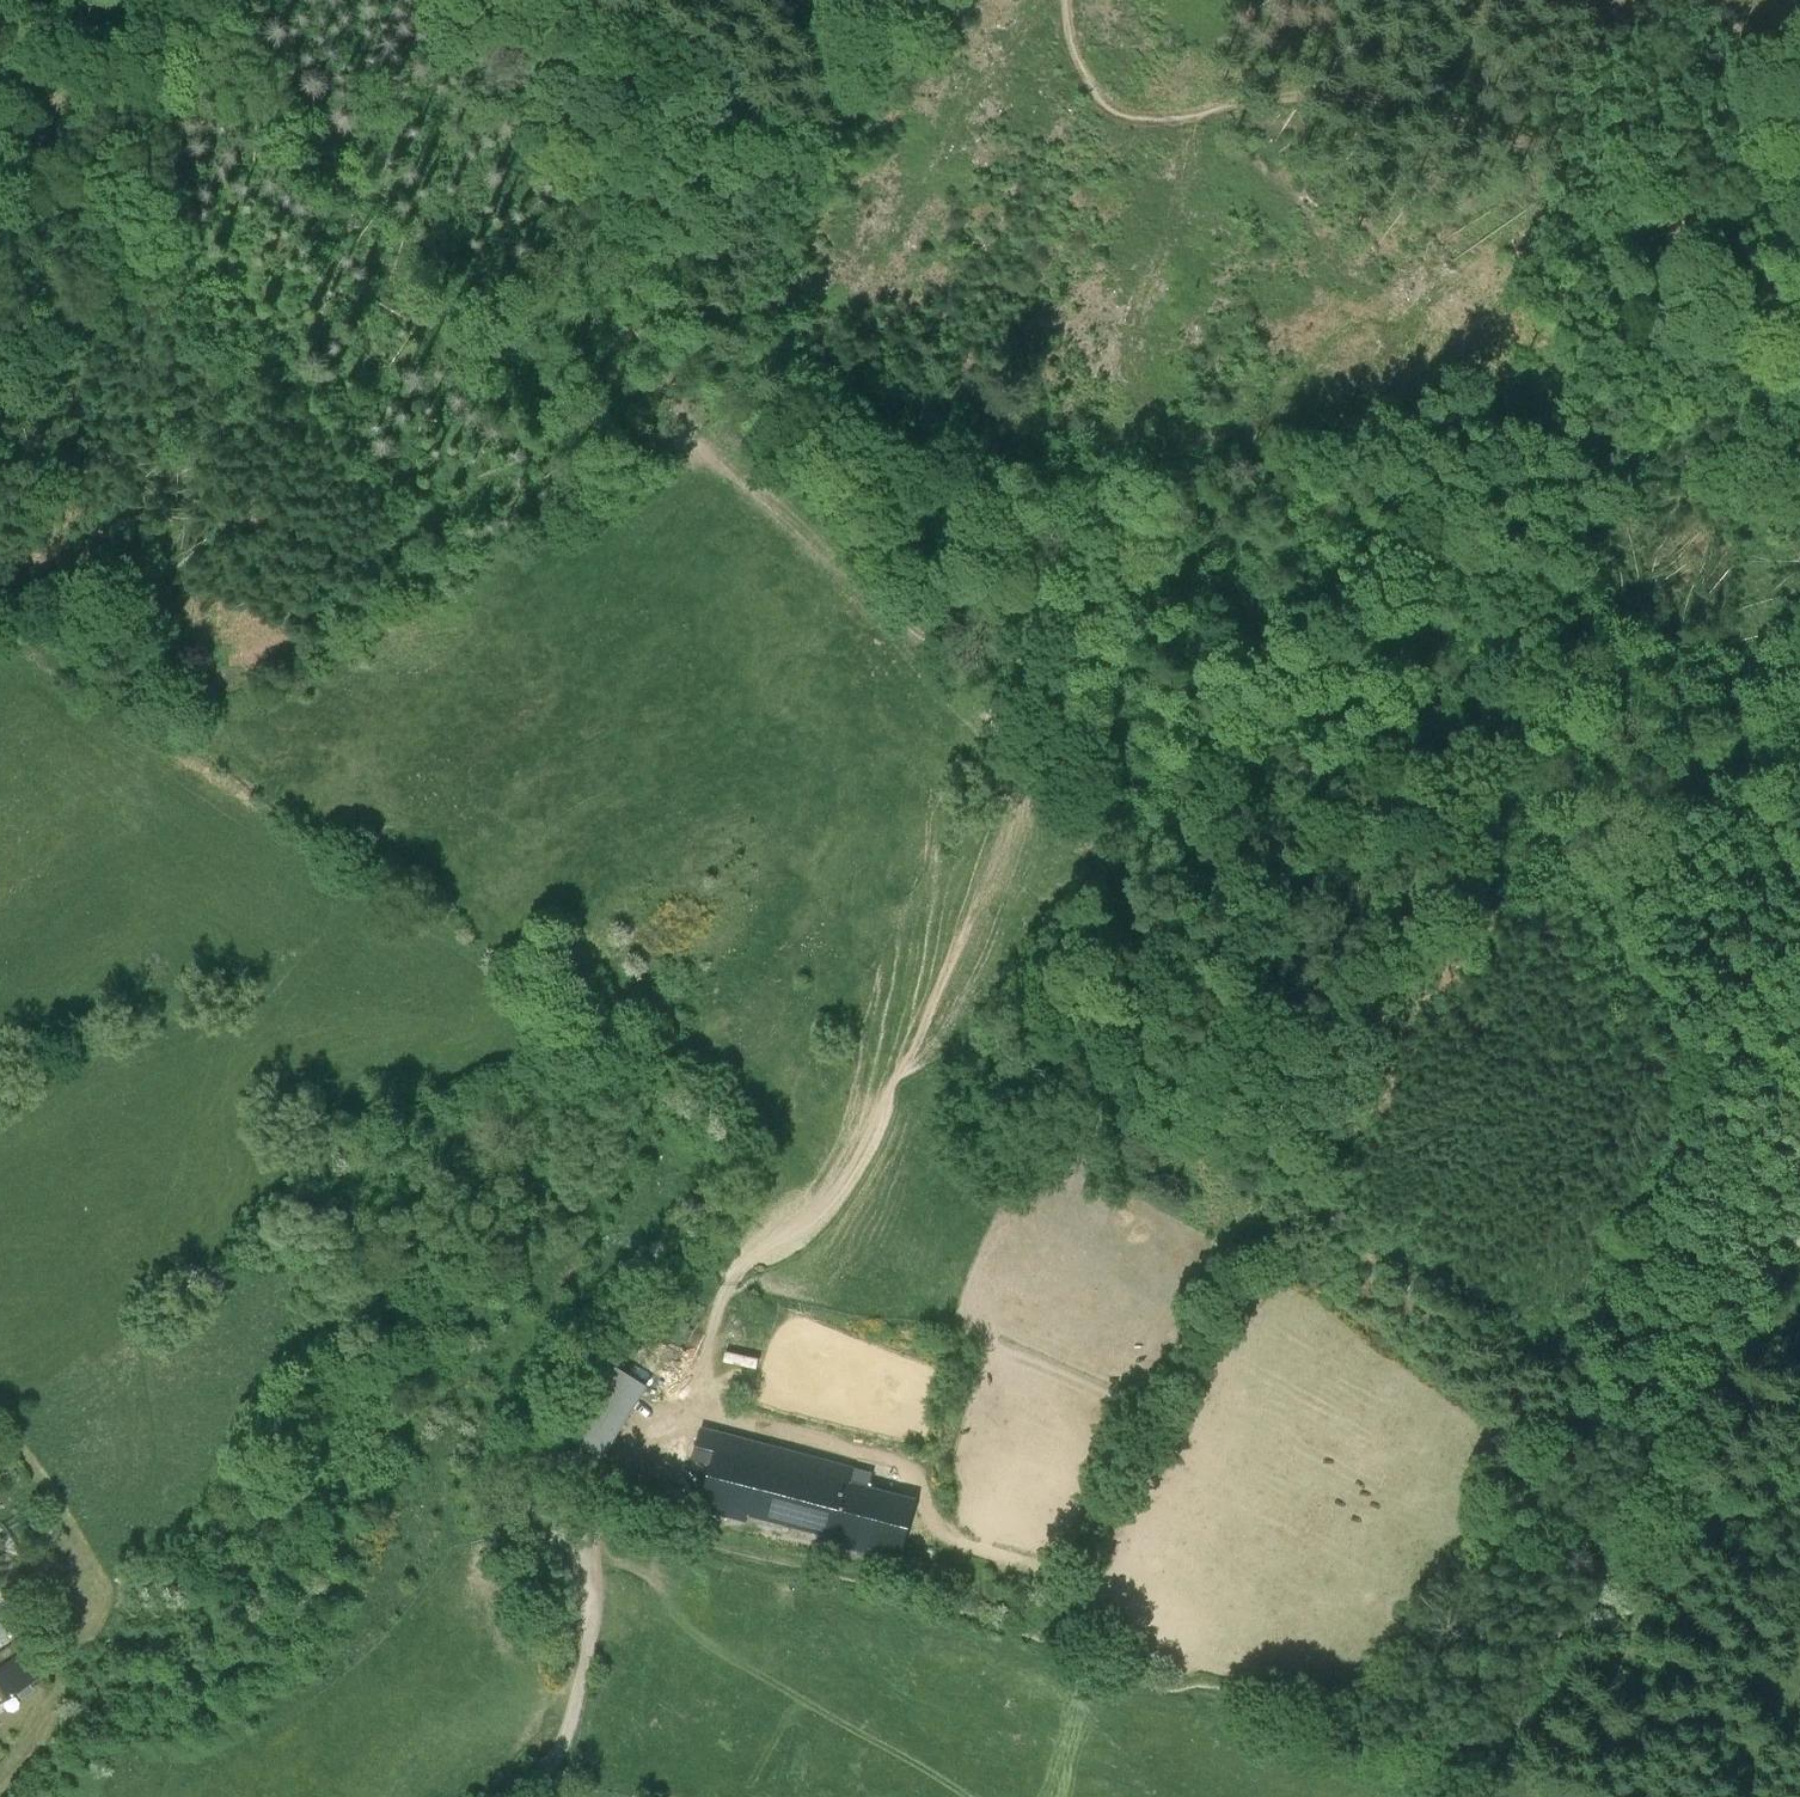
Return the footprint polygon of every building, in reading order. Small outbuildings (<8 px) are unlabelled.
[(643,1384),(605,1362),(560,1437),(598,1459),(643,1384)] [(741,1460),(708,1451),(693,1508),(895,1561),(910,1504),(842,1486),(847,1470),(745,1444),(741,1460)] [(5,1615),(0,1619),(0,1657),(24,1640),(5,1615)] [(56,1684),(38,1658),(1,1685),(19,1711),(56,1684)]
